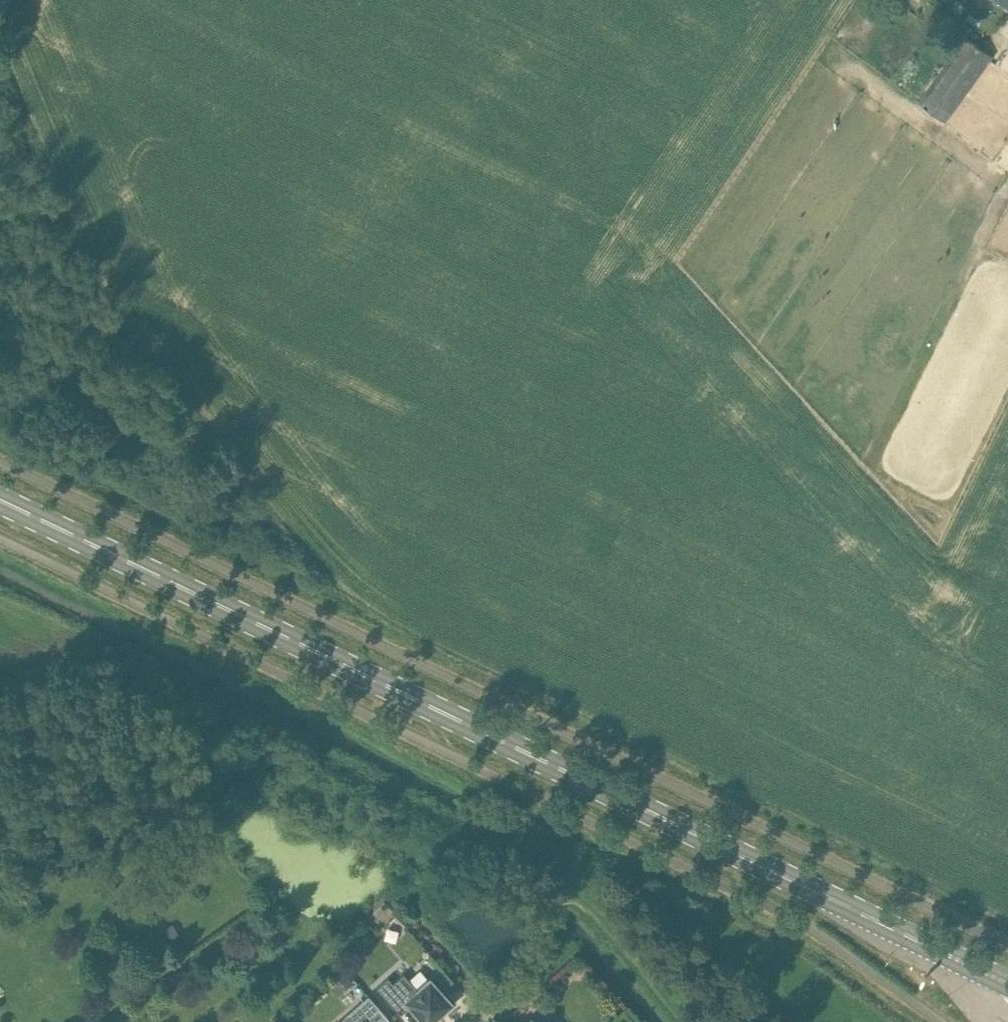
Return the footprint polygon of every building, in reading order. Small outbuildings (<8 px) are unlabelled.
[(1007,105),(1007,50),(1000,61),(965,35),(918,100),(950,124),(959,111),(955,108),(990,60),(997,65),(966,107),(993,126),(1007,105)] [(431,972),(415,986),(403,973),(393,982),(388,977),(377,986),(401,1013),(411,1005),(427,1021),(428,1021),(441,1010),(443,1013),(457,1001),(431,972)] [(369,995),(348,1013),(350,1015),(349,1017),(348,1019),(348,1021),(393,1021),(369,995)]
